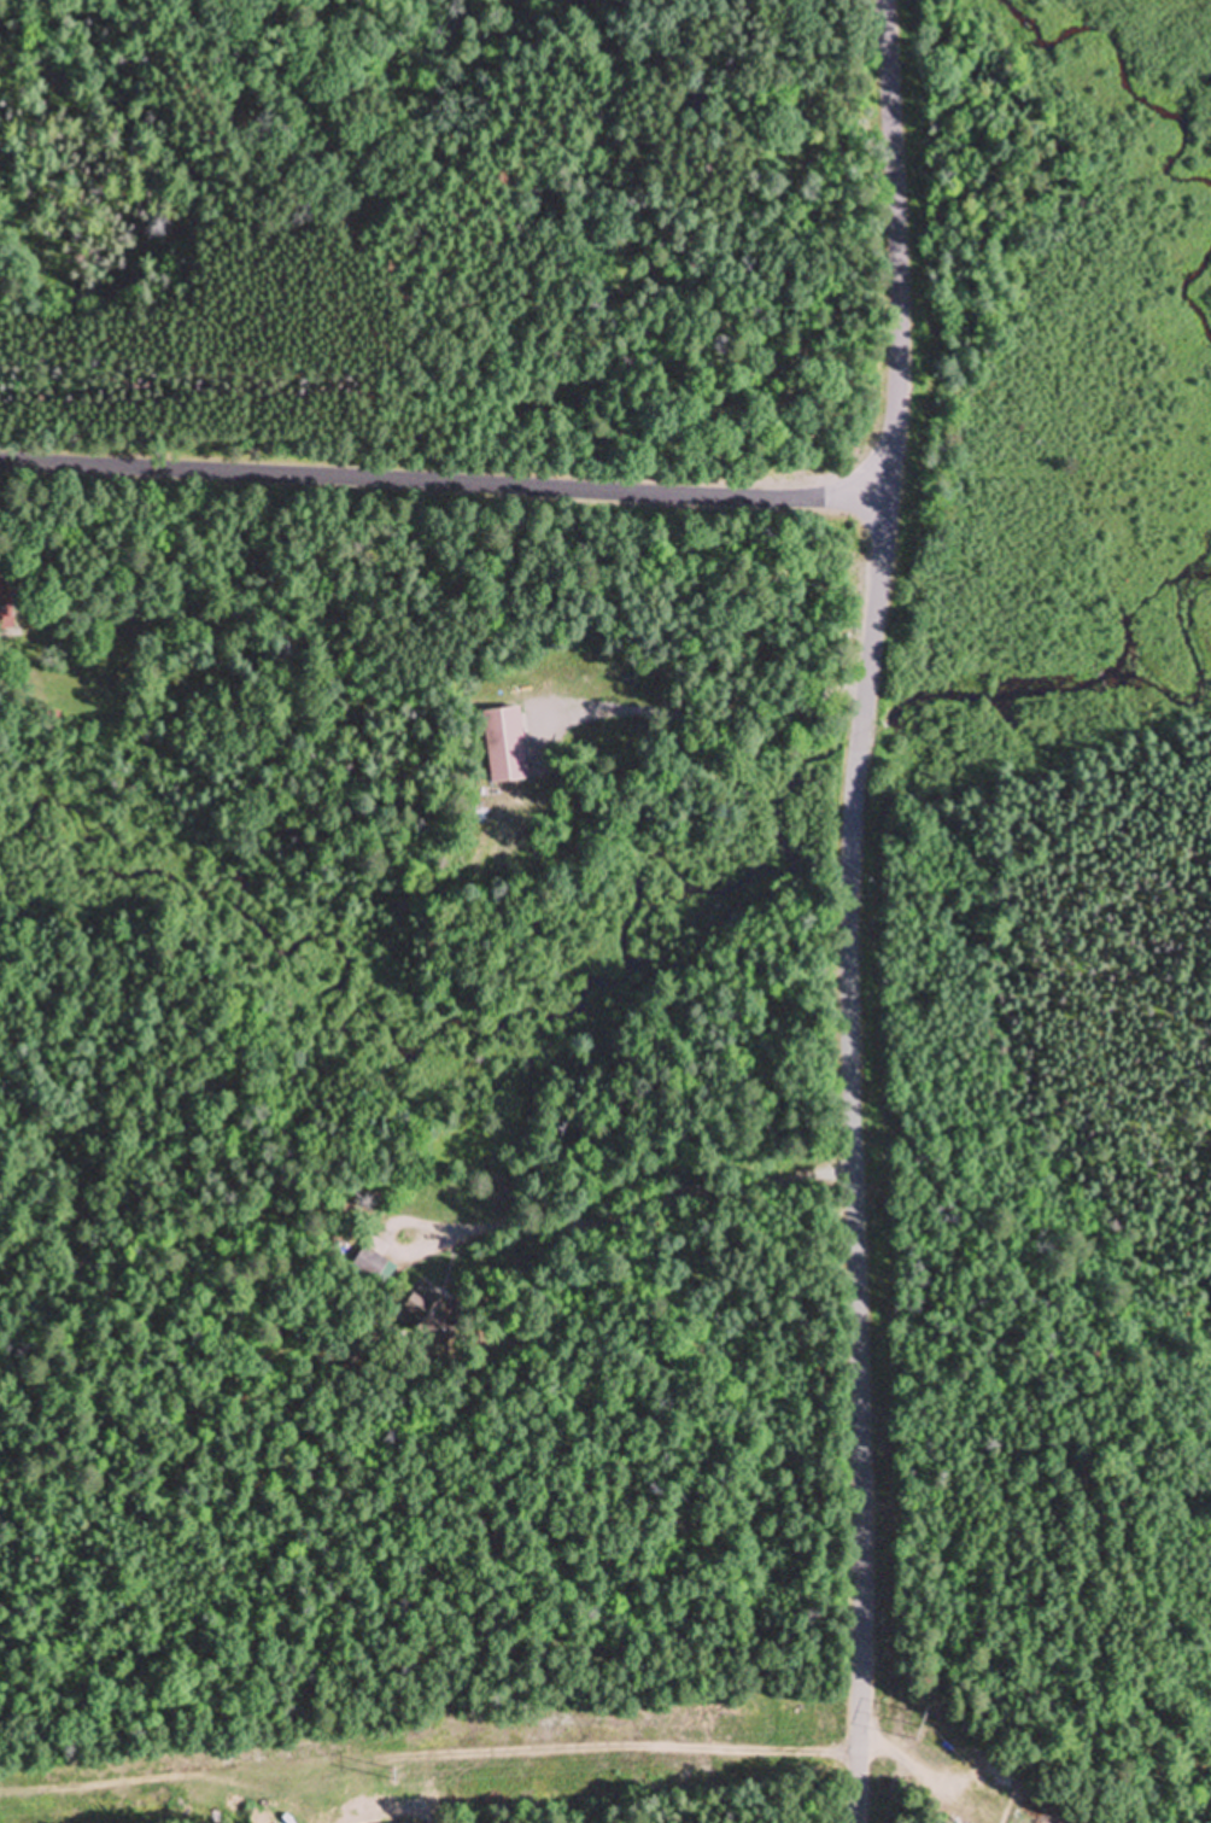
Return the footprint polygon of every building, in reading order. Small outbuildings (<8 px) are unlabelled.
[(13,630),(8,583),(0,584),(0,632),(13,630)] [(491,786),(530,781),(521,709),(483,713),(491,786)] [(353,1268),(377,1279),(386,1258),(362,1248),(353,1268)] [(416,1292),(400,1312),(446,1347),(460,1328),(444,1316),(452,1306),(432,1291),(425,1299),(416,1292)]
